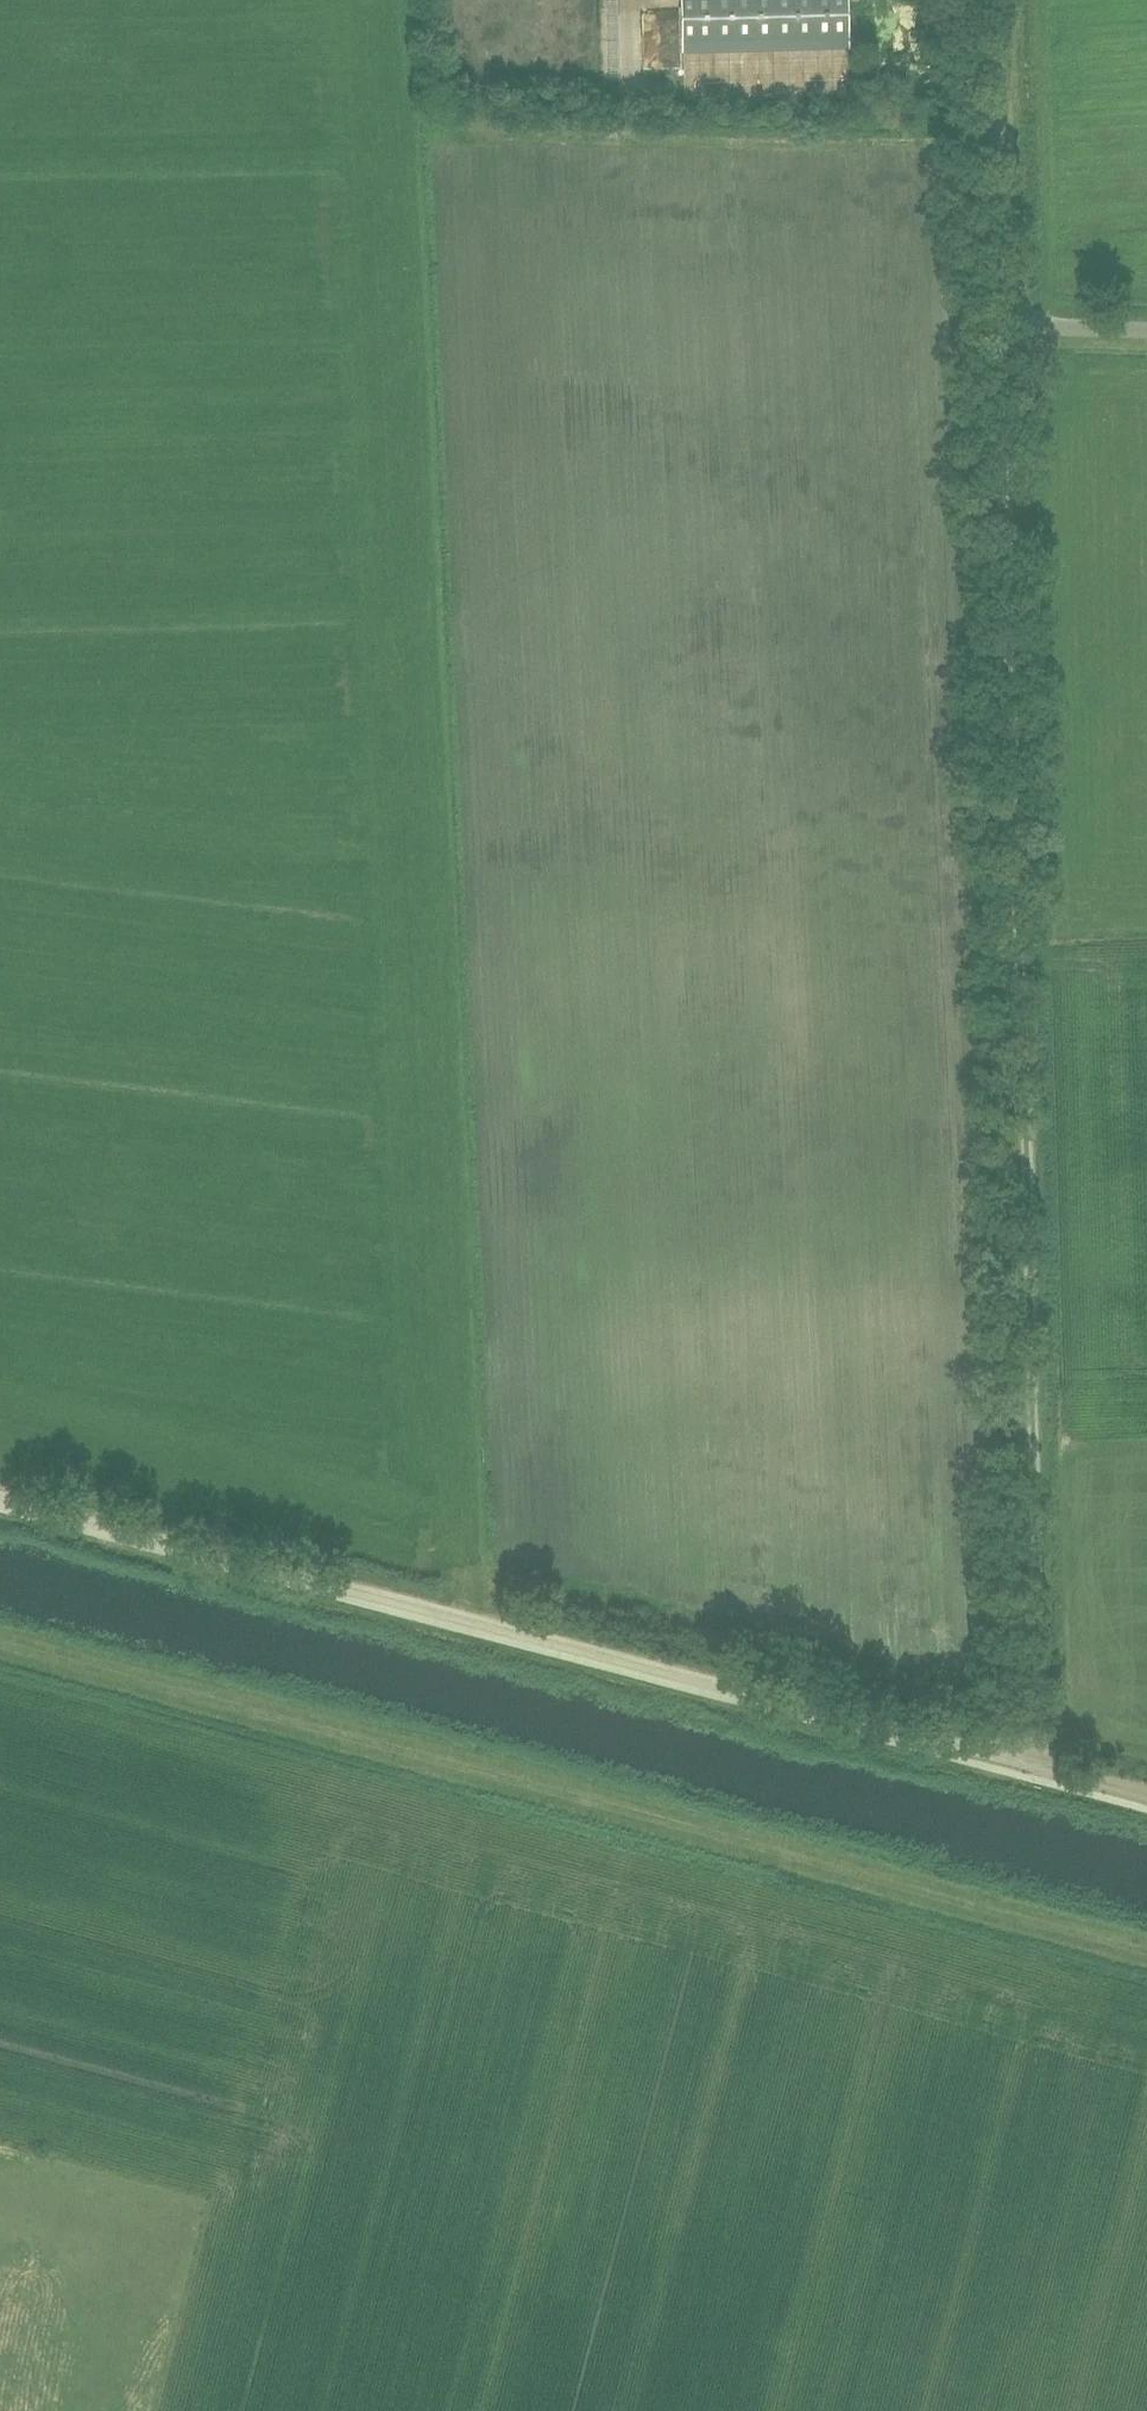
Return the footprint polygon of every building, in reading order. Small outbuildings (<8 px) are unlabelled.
[(684,51),(849,47),(847,0),(682,0),(684,51)]
